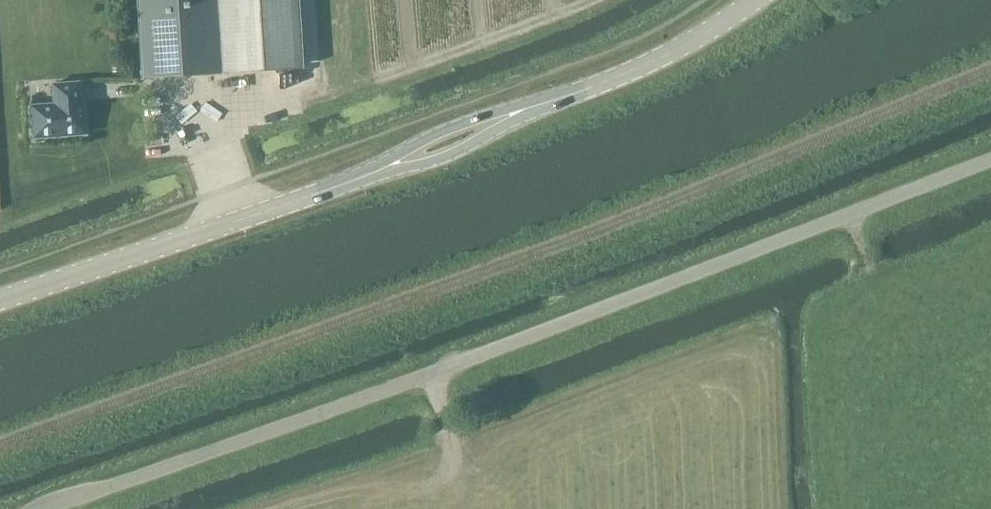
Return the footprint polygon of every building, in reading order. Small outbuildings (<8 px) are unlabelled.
[(140,77),(221,72),(221,71),(302,66),(298,0),(136,0),(140,77)] [(80,111),(78,82),(52,84),(53,104),(30,105),(32,138),(85,134),(83,111),(80,111)]
